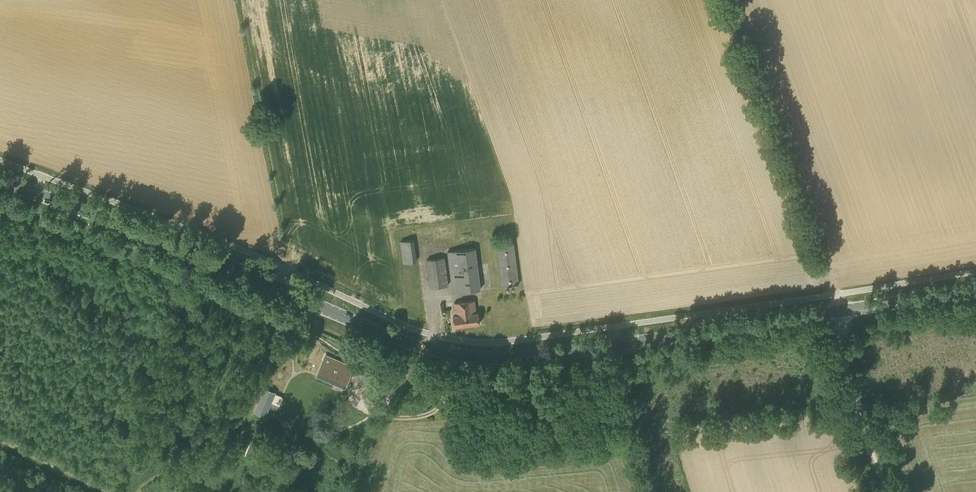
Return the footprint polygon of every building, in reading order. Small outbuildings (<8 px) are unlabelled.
[(403,263),(417,261),(414,239),(401,241),(403,263)] [(502,286),(520,284),(514,239),(496,241),(502,286)] [(453,293),(481,289),(476,247),(448,251),(453,293)] [(430,288),(449,286),(445,257),(427,259),(430,288)] [(476,312),(474,300),(454,302),(455,315),(453,315),(454,326),(479,323),(478,312),(476,312)] [(353,364),(322,352),(314,371),(346,383),(353,364)] [(376,390),(382,376),(368,370),(362,384),(376,390)] [(266,416),(273,402),(261,397),(255,411),(266,416)]
